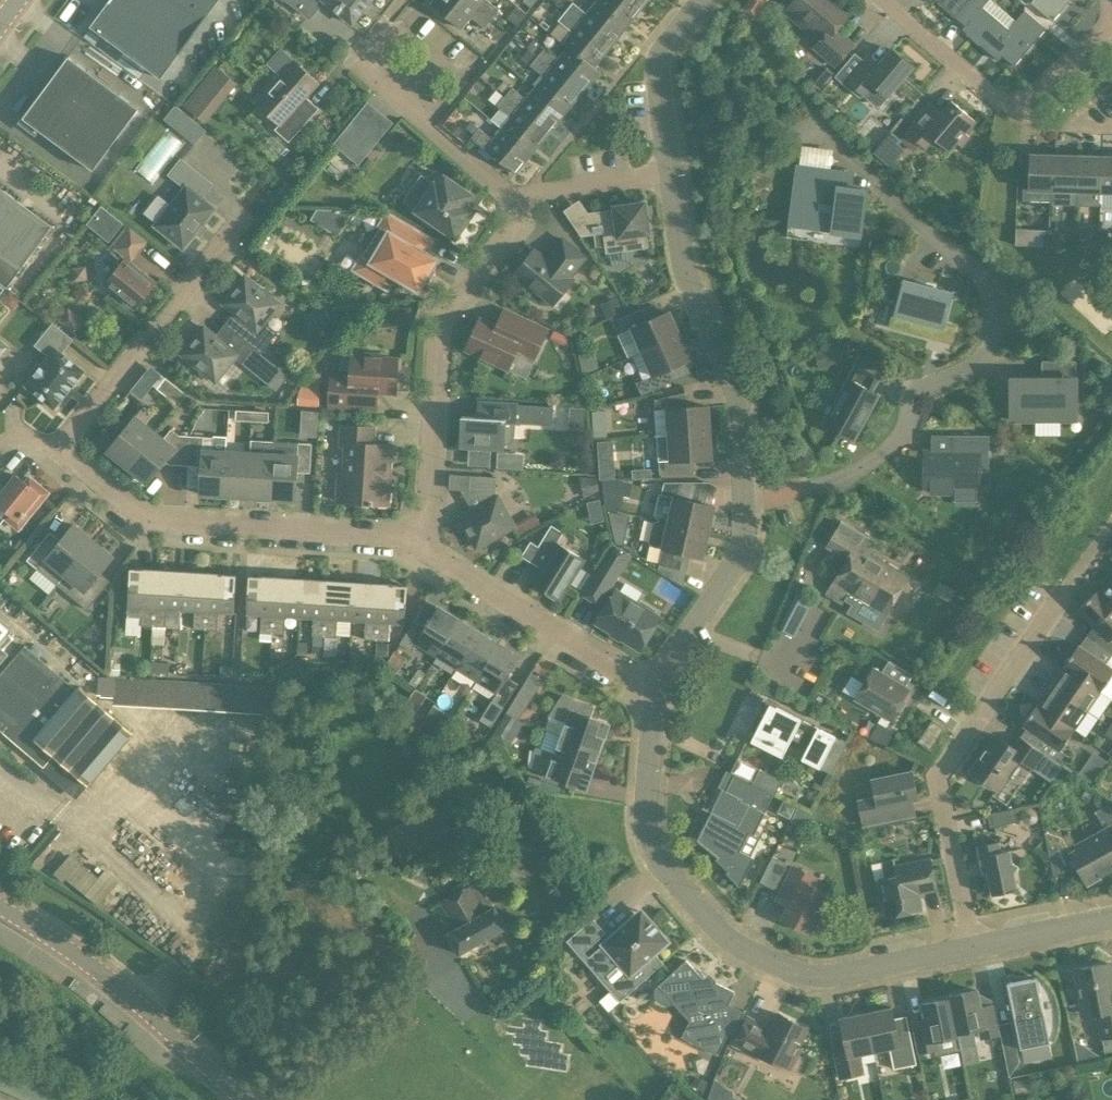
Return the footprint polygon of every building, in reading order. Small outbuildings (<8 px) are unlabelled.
[(193,34),(146,0),(109,0),(90,26),(160,78),(193,34)] [(193,34),(218,0),(146,0),(193,34)] [(289,1),(309,17),(323,0),(289,0),(289,1)] [(371,0),(323,0),(352,24),(371,0)] [(492,19),(468,0),(436,0),(432,5),(460,28),(470,16),(484,28),(492,19)] [(492,19),(499,11),(487,0),(468,0),(492,19)] [(524,2),(531,8),(538,0),(525,0),(524,2)] [(597,4),(625,27),(642,6),(635,0),(600,0),(597,4)] [(762,7),(768,0),(749,0),(740,12),(752,21),(762,7)] [(850,15),(833,0),(795,0),(785,12),(807,32),(812,26),(824,35),(814,47),(836,67),(854,46),(837,30),(850,15)] [(951,22),(970,0),(926,0),(951,22)] [(951,22),(999,63),(1003,58),(1014,68),(1047,30),(1025,11),(1009,30),(983,8),(990,0),(970,0),(951,22)] [(1031,4),(1053,22),(1071,0),(1034,0),(1031,4)] [(625,27),(597,4),(588,15),(573,3),(565,13),(609,48),(625,27)] [(517,25),(525,15),(516,9),(509,19),(517,25)] [(582,57),(593,66),(609,48),(565,13),(559,21),(573,33),(563,45),(568,49),(580,59),(582,57)] [(580,59),(568,49),(560,60),(545,47),(538,56),(582,91),(599,70),(593,66),(582,57),(580,59)] [(521,58),(545,78),(536,88),(565,112),(582,91),(538,56),(538,57),(528,49),(521,58)] [(865,95),(878,106),(911,68),(892,52),(876,70),(855,52),(835,75),(859,96),(865,95)] [(138,108),(68,56),(22,118),(92,170),(138,108)] [(279,125),(276,129),(288,141),(307,121),(295,110),(319,84),(294,61),(255,103),(279,125)] [(810,81),(821,91),(835,74),(824,65),(810,81)] [(215,73),(188,106),(205,120),(227,93),(217,85),(222,78),(215,73)] [(565,112),(536,88),(527,100),(504,82),(498,89),(506,96),(505,97),(548,133),(565,112)] [(489,100),(512,118),(503,130),(532,153),(548,133),(505,97),(496,91),(489,100)] [(965,133),(975,121),(952,101),(938,118),(927,109),(907,133),(925,149),(934,139),(949,152),(957,143),(962,147),(970,137),(965,133)] [(177,109),(167,120),(195,142),(204,131),(177,109)] [(456,138),(463,131),(450,119),(443,127),(456,138)] [(867,123),(859,131),(876,145),(889,129),(881,122),(867,123)] [(375,142),(352,123),(341,136),(364,156),(375,142)] [(532,153),(503,130),(494,141),(471,123),(467,128),(474,135),(471,138),(486,151),(515,174),(532,153)] [(878,147),(886,154),(895,143),(886,136),(878,147)] [(1054,157),(1030,156),(1029,189),(1023,189),(1023,201),(1053,202),(1053,191),(1054,157)] [(1054,157),(1053,191),(1078,192),(1079,157),(1054,157)] [(1079,157),(1078,192),(1102,193),(1103,158),(1079,157)] [(1102,193),(1111,193),(1111,158),(1103,158),(1102,193)] [(155,225),(183,248),(195,234),(200,238),(208,228),(203,223),(214,209),(201,198),(212,185),(181,160),(169,175),(185,188),(155,225)] [(801,166),(800,166),(796,166),(794,182),(807,184),(802,226),(860,234),(866,190),(851,188),(833,186),(835,171),(801,166)] [(444,176),(438,185),(434,183),(416,210),(419,213),(417,216),(431,226),(434,223),(455,238),(474,210),(465,204),(472,195),(444,176)] [(19,270),(52,226),(0,188),(0,256),(19,270)] [(644,203),(614,207),(614,209),(588,213),(579,200),(563,211),(581,237),(594,235),(596,248),(606,247),(607,252),(647,246),(645,233),(648,233),(644,203)] [(122,223),(100,206),(86,223),(108,241),(122,223)] [(351,210),(316,209),(311,218),(337,234),(351,210)] [(396,219),(376,254),(367,249),(354,269),(387,288),(394,276),(418,290),(436,259),(424,252),(431,240),(396,219)] [(116,242),(135,255),(147,238),(127,225),(116,242)] [(1028,230),(1018,230),(1018,245),(1027,246),(1028,230)] [(1091,243),(1101,243),(1101,230),(1091,230),(1091,243)] [(1043,246),(1051,247),(1052,234),(1043,233),(1043,246)] [(1060,234),(1052,234),(1051,247),(1060,247),(1060,234)] [(515,274),(553,304),(573,280),(570,277),(586,258),(563,239),(552,252),(553,253),(548,260),(535,249),(515,274)] [(0,256),(0,284),(5,288),(19,270),(0,256)] [(155,284),(125,260),(105,284),(135,308),(155,284)] [(223,303),(234,312),(224,324),(232,330),(234,332),(254,348),(261,353),(275,336),(262,325),(275,308),(274,295),(268,290),(262,290),(247,278),(243,278),(223,303)] [(894,310),(890,324),(951,341),(954,326),(943,323),(951,295),(904,282),(896,311),(894,310)] [(18,301),(9,294),(3,302),(12,309),(18,301)] [(617,300),(601,307),(606,319),(622,312),(617,300)] [(632,328),(642,352),(679,336),(675,333),(672,325),(674,324),(669,312),(665,313),(660,301),(617,320),(623,332),(632,328)] [(331,324),(325,307),(303,315),(309,331),(331,324)] [(376,310),(377,327),(391,326),(390,308),(376,310)] [(547,331),(504,311),(496,327),(480,319),(466,349),(481,356),(481,360),(492,365),(495,363),(508,369),(515,353),(519,352),(534,359),(547,331)] [(25,385),(54,408),(84,371),(62,353),(73,340),(52,323),(34,345),(48,356),(40,365),(37,363),(29,373),(32,376),(25,385)] [(232,330),(224,324),(215,336),(204,327),(184,352),(184,356),(199,368),(200,374),(206,379),(219,377),(235,358),(242,363),(254,348),(234,332),(232,330)] [(561,335),(554,332),(551,340),(557,343),(561,335)] [(678,340),(679,336),(642,352),(653,375),(636,383),(641,395),(691,373),(686,361),(690,359),(684,346),(682,347),(678,340)] [(8,344),(0,338),(0,355),(8,344)] [(844,345),(829,349),(833,361),(848,357),(844,345)] [(329,406),(376,409),(377,392),(395,393),(398,360),(381,359),(379,355),(368,354),(365,357),(351,357),(350,373),(347,376),(330,375),(329,406)] [(1076,420),(1075,360),(1046,361),(1046,378),(1010,378),(1010,420),(1076,420)] [(277,389),(287,376),(273,365),(262,378),(277,389)] [(304,370),(300,404),(317,406),(321,372),(304,370)] [(177,405),(186,394),(165,378),(156,389),(177,405)] [(869,412),(878,395),(848,379),(824,423),(853,440),(862,423),(863,423),(869,412)] [(655,410),(656,436),(709,432),(706,428),(706,420),(708,420),(708,406),(687,407),(686,392),(660,398),(661,409),(655,410)] [(553,407),(517,405),(478,403),(477,417),(462,416),(460,447),(503,449),(504,443),(509,440),(514,434),(515,424),(552,426),(553,407)] [(107,451),(128,467),(155,433),(145,425),(153,414),(143,406),(107,451)] [(585,408),(569,407),(568,427),(584,428),(585,408)] [(603,410),(591,411),(592,436),(604,436),(603,410)] [(236,411),(236,421),(252,422),(252,412),(236,411)] [(299,411),(299,434),(316,434),(316,411),(299,411)] [(252,412),(252,422),(268,423),(269,413),(252,412)] [(342,503),(388,506),(390,477),(386,476),(387,463),(391,463),(392,445),(374,444),(375,427),(342,425),(340,443),(346,444),(344,475),(338,480),(337,497),(342,503)] [(163,439),(155,433),(128,467),(147,483),(165,461),(169,465),(188,466),(190,436),(180,436),(171,429),(163,439)] [(707,437),(709,432),(656,436),(657,436),(660,475),(694,473),(694,459),(711,458),(710,444),(707,444),(707,437)] [(924,452),(923,472),(928,472),(928,487),(930,487),(930,493),(952,493),(952,487),(955,487),(976,487),(979,487),(979,471),(988,471),(989,435),(952,435),(952,452),(924,452)] [(224,496),(227,452),(212,451),(213,438),(190,436),(188,466),(201,466),(199,494),(224,496)] [(297,456),(274,455),(271,498),(295,500),(296,472),(310,473),(312,444),(298,443),(297,456)] [(496,451),(496,467),(522,468),(522,452),(496,451)] [(247,497),(250,453),(227,452),(224,496),(247,497)] [(250,453),(247,497),(271,498),(274,455),(250,453)] [(652,471),(633,472),(634,480),(652,479),(652,471)] [(19,529),(48,493),(29,478),(25,483),(16,475),(9,484),(0,477),(0,505),(9,512),(5,517),(19,529)] [(495,493),(496,477),(450,475),(449,490),(461,490),(472,510),(459,517),(476,548),(513,527),(514,526),(513,524),(495,493)] [(596,478),(581,477),(585,498),(599,491),(596,478)] [(619,511),(626,481),(601,481),(606,508),(619,511)] [(660,493),(655,520),(708,532),(706,526),(708,519),(711,519),(714,506),(711,505),(716,485),(710,481),(664,481),(662,493),(660,493)] [(514,526),(513,527),(518,537),(540,525),(533,512),(513,524),(514,526)] [(708,532),(655,520),(654,520),(649,543),(653,546),(663,548),(658,570),(683,586),(690,554),(702,557),(705,543),(703,543),(704,535),(708,532)] [(850,617),(876,632),(909,576),(869,553),(875,541),(842,522),(827,547),(848,559),(828,594),(843,603),(844,601),(855,607),(850,617)] [(56,567),(66,575),(93,541),(73,525),(55,546),(45,538),(27,561),(47,578),(56,567)] [(532,582),(559,599),(570,582),(579,567),(584,560),(557,543),(563,533),(551,525),(537,548),(549,554),(532,582)] [(616,542),(626,548),(631,530),(613,526),(616,542)] [(113,557),(93,541),(66,575),(75,582),(66,593),(87,610),(105,587),(95,579),(113,557)] [(630,554),(613,544),(583,593),(599,604),(630,554)] [(590,574),(579,567),(570,582),(581,589),(590,574)] [(141,626),(153,627),(157,570),(130,569),(127,620),(141,621),(141,626)] [(181,610),(183,572),(157,570),(153,627),(165,627),(166,609),(181,610)] [(206,630),(209,574),(183,572),(181,610),(194,611),(193,629),(206,630)] [(236,575),(209,574),(206,630),(217,631),(218,613),(233,614),(236,575)] [(260,633),(272,634),(276,578),(249,576),(246,614),(261,615),(260,633)] [(299,618),(302,579),(276,578),(272,634),(284,635),(285,617),(299,618)] [(324,637),(328,581),(302,579),(299,618),(313,619),(312,636),(324,637)] [(352,621),(354,583),(328,581),(324,637),(336,638),(337,620),(352,621)] [(1100,593),(1097,591),(1111,607),(1111,581),(1100,593)] [(377,640),(380,584),(354,583),(352,621),(365,622),(364,640),(377,640)] [(407,586),(380,584),(377,640),(388,641),(389,623),(404,624),(407,586)] [(1097,591),(1078,610),(1102,634),(1094,642),(1111,656),(1111,607),(1097,591)] [(616,592),(597,622),(639,648),(658,618),(652,614),(654,611),(641,603),(639,606),(616,592)] [(811,600),(797,593),(780,628),(794,635),(811,600)] [(416,644),(436,656),(459,619),(438,606),(426,627),(415,620),(400,644),(411,651),(416,644)] [(459,619),(436,656),(456,668),(479,631),(459,619)] [(12,630),(0,620),(0,644),(12,630)] [(479,631),(456,668),(476,681),(499,644),(479,631)] [(323,637),(313,636),(313,645),(323,645),(323,637)] [(336,638),(324,637),(323,655),(335,655),(336,638)] [(388,644),(376,643),(376,655),(387,656),(388,644)] [(520,656),(499,644),(476,681),(496,693),(492,701),(503,708),(518,684),(507,677),(520,656)] [(0,674),(0,731),(43,768),(44,766),(53,756),(88,786),(133,733),(79,687),(76,690),(24,645),(0,674)] [(119,657),(120,646),(109,646),(109,657),(119,657)] [(1100,694),(1111,677),(1111,658),(1106,666),(1078,647),(1063,669),(1066,671),(1100,694)] [(282,652),(271,652),(271,663),(281,664),(282,652)] [(151,661),(150,672),(168,673),(168,662),(151,661)] [(882,673),(874,668),(855,700),(890,721),(909,689),(905,686),(912,675),(889,661),(882,673)] [(119,675),(120,662),(109,662),(109,675),(119,675)] [(233,665),(220,664),(220,675),(232,675),(233,665)] [(1053,688),(1088,712),(1100,694),(1066,671),(1053,688)] [(543,680),(531,673),(505,714),(518,721),(543,680)] [(274,715),(276,688),(115,678),(114,705),(274,715)] [(1042,706),(1076,730),(1088,712),(1053,688),(1042,706)] [(567,723),(562,736),(599,750),(608,724),(590,718),(594,707),(562,695),(548,716),(567,723)] [(398,716),(409,723),(420,705),(409,698),(398,716)] [(770,704),(754,735),(785,751),(801,720),(770,704)] [(1068,758),(1060,752),(1076,730),(1042,706),(1039,704),(1023,727),(1050,745),(1045,754),(1044,754),(1063,767),(1068,758)] [(446,714),(433,707),(422,725),(434,733),(446,714)] [(931,750),(946,727),(933,719),(918,741),(931,750)] [(847,743),(818,729),(803,760),(833,774),(847,743)] [(593,776),(590,775),(599,750),(562,736),(556,754),(535,747),(532,770),(588,790),(593,776)] [(1034,769),(1044,754),(1045,754),(1030,744),(1022,754),(996,737),(972,772),(998,790),(1019,759),(1034,769)] [(1078,775),(1091,784),(1107,761),(1094,752),(1078,775)] [(760,770),(753,784),(775,794),(782,781),(760,770)] [(876,798),(859,801),(864,826),(915,815),(912,800),(918,799),(912,772),(872,780),(876,798)] [(722,789),(696,841),(717,858),(716,860),(728,872),(726,874),(739,888),(754,858),(740,851),(749,833),(754,836),(775,794),(753,784),(731,773),(722,789)] [(794,806),(784,801),(781,809),(781,812),(789,816),(794,806)] [(1090,838),(1109,873),(1111,871),(1111,810),(1107,806),(1095,812),(1105,830),(1090,838)] [(1030,823),(1036,821),(1039,816),(1037,810),(1031,807),(1025,808),(1022,814),(1024,819),(1030,823)] [(988,815),(991,828),(1017,822),(1014,809),(988,815)] [(1088,885),(1109,873),(1090,838),(1076,846),(1069,833),(1063,837),(1059,829),(1045,832),(1053,875),(1079,869),(1088,885)] [(1012,893),(1015,890),(1014,886),(1016,886),(1013,871),(1015,870),(1017,867),(1016,865),(1012,863),(1009,850),(1000,852),(998,843),(977,847),(982,873),(987,872),(991,894),(1003,892),(1004,894),(1012,893)] [(532,845),(515,855),(503,862),(459,887),(461,891),(438,904),(453,931),(447,934),(459,955),(504,930),(488,899),(545,867),(532,845)] [(66,878),(85,894),(99,877),(70,854),(54,873),(63,881),(66,878)] [(761,883),(775,890),(788,864),(774,857),(761,883)] [(920,910),(915,886),(935,882),(930,860),(895,867),(897,876),(880,880),(888,917),(920,910)] [(799,884),(782,920),(809,933),(814,924),(825,930),(835,909),(824,904),(828,894),(813,886),(817,878),(793,867),(787,878),(799,884)] [(668,942),(641,911),(589,957),(624,997),(619,1001),(620,1002),(664,963),(655,953),(668,942)] [(573,922),(560,934),(579,956),(606,933),(593,918),(579,930),(573,922)] [(667,1004),(669,1004),(670,1004),(672,1002),(673,1003),(677,1000),(695,1020),(696,1021),(687,1040),(717,1056),(728,1033),(733,1036),(745,1013),(728,1004),(734,992),(714,982),(710,992),(701,983),(704,980),(686,961),(658,986),(659,988),(657,990),(656,991),(656,993),(657,995),(657,996),(658,998),(658,999),(660,1001),(662,1002),(663,1003),(664,1003),(666,1004),(667,1004)] [(1093,1015),(1099,1014),(1107,1052),(1111,1051),(1111,994),(1106,965),(1078,971),(1087,1011),(1093,1015)] [(1049,1043),(1036,979),(1008,985),(1021,1049),(1049,1043)] [(975,993),(952,997),(959,1031),(957,1031),(959,1044),(975,1041),(972,1028),(978,1027),(980,1040),(1001,1036),(994,1005),(978,1008),(975,993)] [(954,1032),(957,1031),(959,1031),(952,997),(952,1000),(925,1005),(928,1018),(911,1021),(918,1055),(957,1047),(954,1032)] [(866,1014),(874,1051),(890,1047),(894,1070),(916,1065),(910,1034),(898,1036),(892,1008),(866,1014)] [(865,1075),(861,1053),(874,1051),(866,1014),(841,1020),(847,1045),(832,1048),(839,1080),(865,1075)] [(779,1015),(771,1030),(747,1018),(734,1045),(772,1064),(773,1061),(789,1069),(799,1051),(796,1049),(806,1029),(779,1015)] [(1019,1063),(1017,1048),(1004,1050),(1010,1077),(1019,1063)] [(709,1084),(695,1077),(691,1085),(705,1092),(709,1084)] [(1030,1079),(1013,1082),(1016,1096),(1032,1093),(1030,1079)] [(720,1094),(712,1087),(708,1099),(721,1099),(719,1098),(720,1094)]
